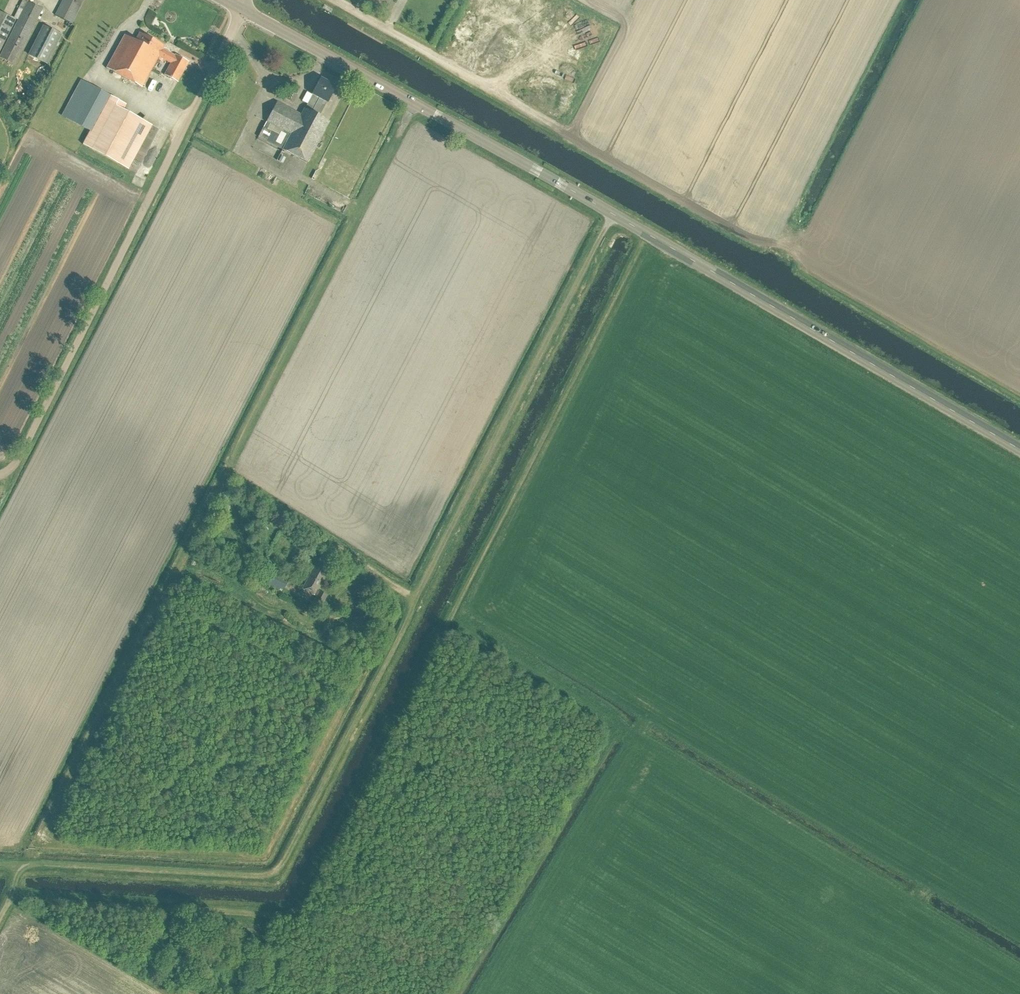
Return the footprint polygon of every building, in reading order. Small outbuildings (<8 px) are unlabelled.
[(55,16),(71,24),(83,0),(63,0),(55,16)] [(28,1),(0,56),(0,58),(14,65),(42,9),(28,1)] [(528,18),(535,12),(528,5),(522,11),(528,18)] [(15,20),(0,12),(0,50),(15,20)] [(42,26),(28,55),(47,64),(62,35),(42,26)] [(164,47),(139,34),(135,41),(124,36),(106,69),(141,88),(158,58),(170,64),(163,76),(176,83),(187,62),(174,55),(174,56),(162,50),(164,47)] [(263,127),(258,138),(308,163),(330,122),(320,116),(337,86),(321,78),(311,95),(312,95),(307,104),(305,108),(304,108),(301,114),(277,102),(266,122),(263,127)] [(114,105),(117,100),(81,80),(62,117),(90,132),(83,145),(128,169),(151,124),(114,105)] [(532,110),(546,94),(539,87),(532,94),(533,95),(525,104),(532,110)] [(285,106),(292,109),(297,99),(290,96),(285,106)] [(420,112),(415,120),(420,123),(425,115),(420,112)] [(258,175),(264,167),(260,165),(255,173),(258,175)] [(525,174),(522,182),(539,188),(542,180),(525,174)] [(329,569),(319,564),(317,567),(315,566),(302,589),(315,596),(329,569)] [(280,590),(285,580),(274,573),(269,583),(280,590)]
